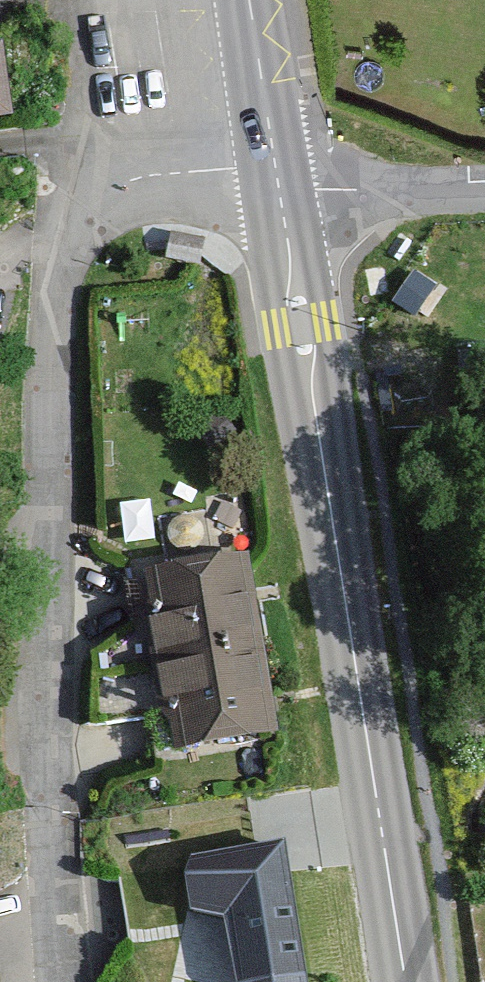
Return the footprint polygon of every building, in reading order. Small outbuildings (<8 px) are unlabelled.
[(0,46),(0,122),(13,120),(2,46),(0,46)] [(248,562),(145,577),(173,761),(276,745),(248,562)] [(296,798),(224,811),(233,864),(306,851),(296,798)] [(141,879),(160,981),(214,981),(246,976),(225,863),(141,879)]
